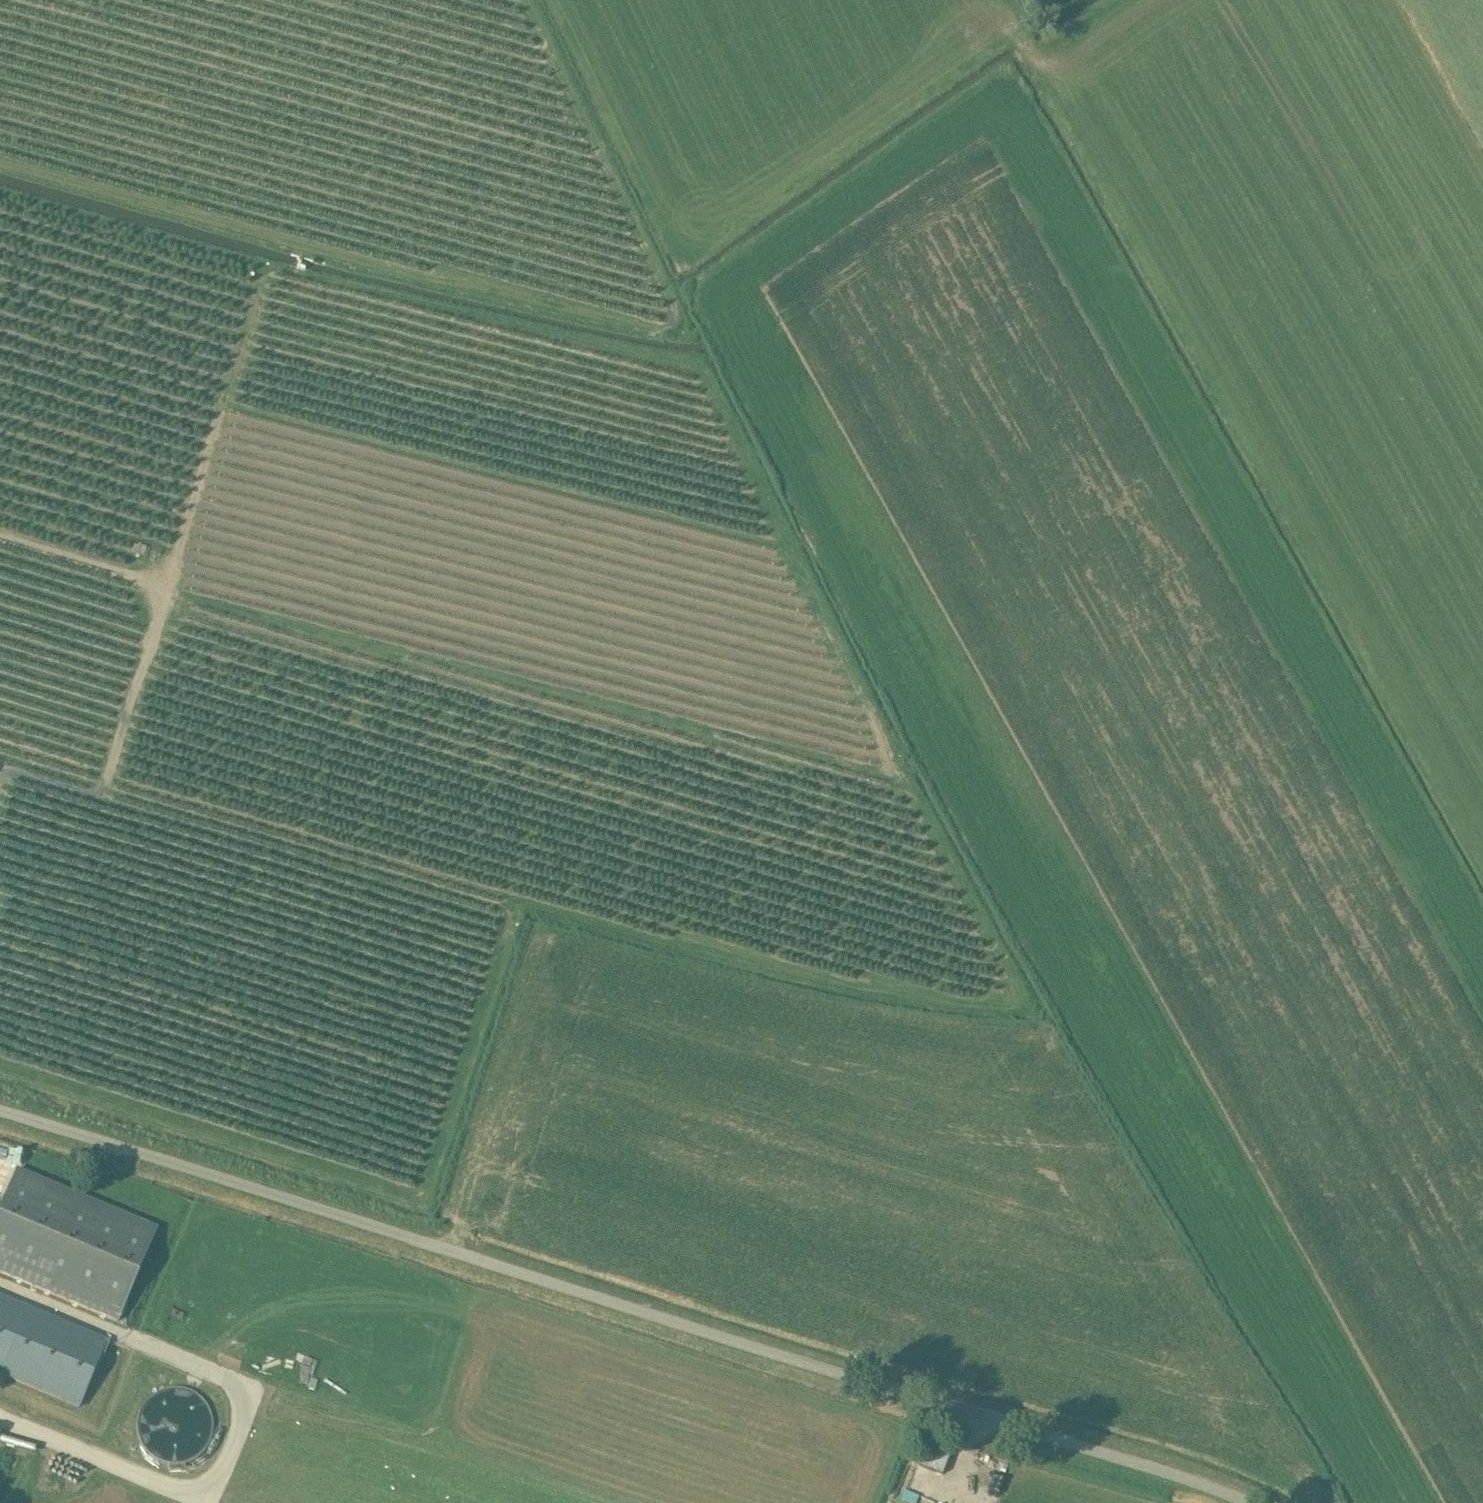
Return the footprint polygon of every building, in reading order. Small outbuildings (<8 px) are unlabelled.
[(16,1170),(0,1208),(0,1272),(118,1322),(157,1229),(16,1170)] [(0,1297),(0,1375),(78,1407),(106,1341),(0,1297)] [(138,1454),(200,1463),(210,1400),(148,1390),(138,1454)]
